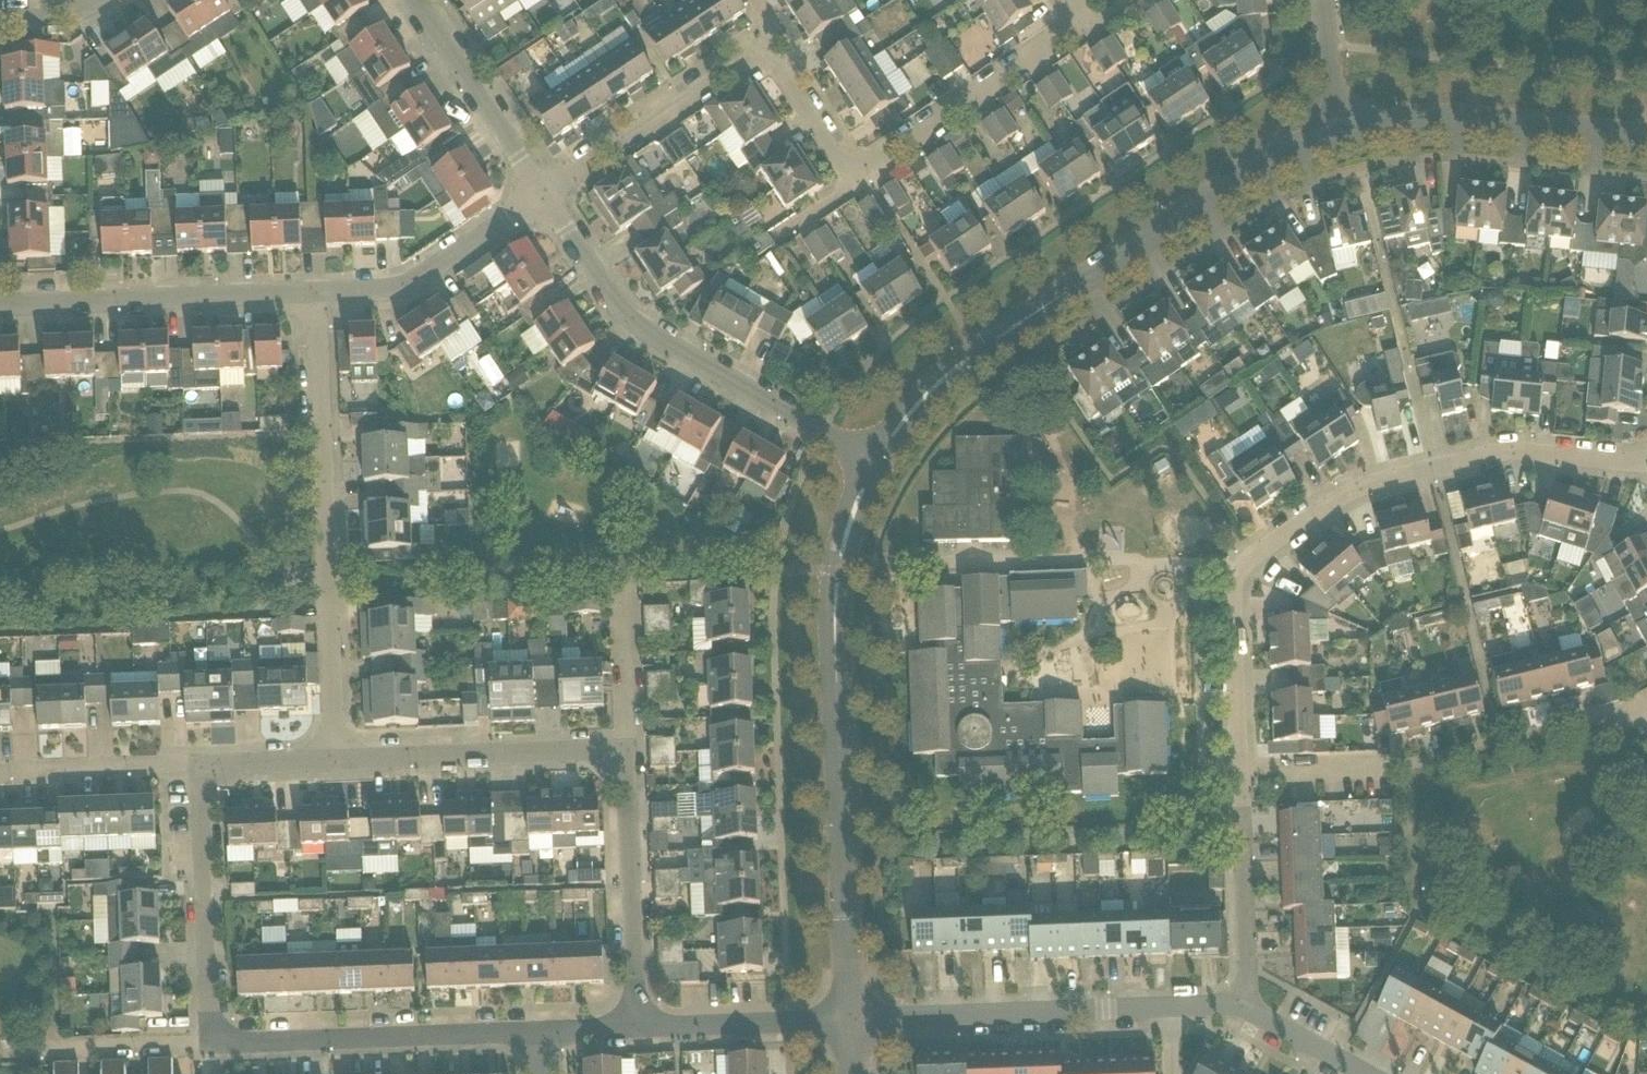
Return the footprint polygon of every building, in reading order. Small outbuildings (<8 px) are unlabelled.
[(211,28),(192,0),(183,0),(168,10),(177,23),(167,30),(189,62),(220,42),(211,28)] [(211,28),(231,15),(233,19),(244,11),(237,0),(192,0),(211,28)] [(336,0),(298,0),(310,18),(323,9),(336,0)] [(323,9),(336,28),(332,31),(340,42),(363,27),(356,17),(370,8),(365,0),(336,0),(323,9)] [(500,16),(490,0),(460,0),(479,29),(500,16)] [(500,16),(519,3),(518,0),(490,0),(500,16)] [(684,7),(707,41),(720,32),(722,34),(728,30),(708,0),(695,0),(684,7)] [(728,30),(734,26),(732,24),(747,14),(737,0),(708,0),(728,30)] [(781,3),(786,10),(788,8),(797,21),(828,0),(785,0),(781,3)] [(808,43),(837,24),(844,35),(855,27),(848,17),(858,11),(857,10),(851,0),(828,0),(797,21),(806,35),(803,36),(808,43)] [(985,15),(1008,0),(976,0),(985,15)] [(1003,48),(1015,41),(1007,30),(1033,13),(1025,0),(1008,0),(985,15),(998,35),(995,37),(1003,48)] [(1167,2),(1166,3),(1156,9),(1171,32),(1182,25),(1167,2)] [(1261,17),(1267,16),(1266,3),(1238,7),(1240,20),(1234,28),(1216,39),(1244,82),(1264,69),(1257,58),(1266,53),(1261,17)] [(590,25),(605,15),(598,5),(584,15),(590,25)] [(684,7),(664,20),(689,56),(695,52),(693,50),(707,41),(684,7)] [(1171,32),(1156,9),(1145,16),(1161,39),(1171,32)] [(634,14),(626,20),(634,32),(642,27),(634,14)] [(644,34),(666,67),(681,58),(682,60),(689,56),(664,20),(644,34)] [(875,31),(869,21),(857,29),(863,38),(875,31)] [(1288,38),(1286,21),(1271,23),(1273,39),(1288,38)] [(148,23),(127,37),(149,69),(148,70),(157,83),(189,62),(167,30),(157,37),(148,23)] [(565,28),(573,41),(581,36),(573,23),(565,28)] [(364,71),(397,49),(384,28),(370,37),(363,27),(340,42),(346,53),(350,50),(364,71)] [(851,46),(823,65),(827,72),(830,70),(839,84),(872,61),(859,41),(862,39),(856,29),(855,27),(844,35),(851,46)] [(565,46),(573,41),(565,28),(556,34),(565,46)] [(1202,63),(1206,69),(1224,95),(1244,82),(1216,39),(1213,34),(1195,46),(1205,62),(1202,63)] [(106,51),(115,64),(105,71),(113,84),(120,94),(131,87),(128,83),(148,70),(149,69),(127,37),(106,51)] [(1113,38),(1102,45),(1117,68),(1128,61),(1113,38)] [(936,48),(954,75),(965,68),(947,41),(936,48)] [(640,85),(654,76),(631,42),(611,55),(635,92),(641,88),(640,85)] [(1102,45),(1092,52),(1091,52),(1106,75),(1117,68),(1102,45)] [(992,46),(967,60),(974,72),(999,58),(992,46)] [(5,88),(44,86),(60,85),(59,62),(61,62),(60,47),(15,49),(15,62),(4,63),(5,88)] [(525,54),(534,67),(542,61),(533,48),(525,54)] [(943,82),(954,75),(936,48),(925,55),(943,82)] [(404,89),(397,79),(411,70),(397,49),(364,71),(351,79),(372,111),(404,89)] [(534,67),(525,54),(517,59),(526,72),(534,67)] [(629,96),(635,92),(611,55),(591,68),(614,102),(627,93),(629,96)] [(113,84),(105,71),(95,58),(85,65),(85,85),(111,84),(113,84)] [(849,105),(885,81),(872,61),(839,84),(848,97),(845,99),(849,105)] [(1189,73),(1186,74),(1178,62),(1160,74),(1189,118),(1210,105),(1189,73)] [(591,68),(572,81),(596,118),(602,114),(600,111),(614,102),(591,68)] [(1058,74),(1057,75),(1048,81),(1063,104),(1073,97),(1058,74)] [(1148,100),(1169,132),(1189,118),(1160,74),(1142,86),(1149,99),(1148,100)] [(572,81),(552,94),(552,95),(574,128),(588,119),(590,122),(596,118),(572,81)] [(899,117),(910,110),(902,98),(898,101),(885,81),(849,105),(853,111),(856,109),(866,124),(892,107),(899,117)] [(1063,104),(1048,81),(1037,89),(1052,112),(1063,104)] [(949,95),(941,82),(927,92),(935,103),(949,95)] [(127,105),(120,94),(113,84),(111,84),(111,121),(137,121),(127,105)] [(66,110),(50,110),(45,110),(44,86),(5,88),(6,112),(23,112),(23,124),(64,123),(66,122),(66,110)] [(723,108),(718,101),(704,111),(722,138),(734,131),(734,130),(770,106),(757,86),(723,108)] [(1137,107),(1126,88),(1102,104),(1104,107),(1135,154),(1155,141),(1134,109),(1137,107)] [(425,90),(411,99),(404,89),(372,111),(368,113),(388,144),(391,142),(439,111),(425,90)] [(1025,107),(1016,93),(1003,101),(1013,115),(1025,107)] [(532,108),(555,144),(556,145),(563,140),(561,137),(574,128),(552,95),(532,108)] [(325,100),(309,106),(320,135),(336,129),(325,100)] [(719,140),(732,158),(741,152),(749,164),(774,148),(766,137),(783,126),(770,106),(734,130),(734,131),(722,138),(719,140)] [(1094,136),(1115,168),(1135,154),(1104,107),(1083,120),(1094,136)] [(1004,110),(993,118),(1008,141),(1019,133),(1004,110)] [(446,151),(439,141),(452,132),(439,111),(391,142),(403,161),(377,179),(390,189),(400,183),(407,178),(423,168),(422,167),(446,151)] [(231,127),(222,112),(215,116),(217,130),(231,127)] [(993,118),(983,124),(982,125),(997,148),(1008,141),(993,118)] [(151,145),(137,121),(111,121),(111,155),(151,145)] [(23,124),(24,137),(7,137),(8,162),(47,160),(65,160),(64,123),(23,124)] [(163,140),(159,128),(147,132),(151,144),(163,140)] [(234,146),(233,130),(220,131),(220,147),(234,146)] [(683,130),(671,138),(686,161),(698,153),(683,130)] [(968,142),(959,130),(949,137),(952,142),(957,150),(968,142)] [(686,161),(671,138),(660,146),(675,168),(686,161)] [(1039,172),(1060,204),(1080,190),(1059,158),(1059,159),(1050,145),(1023,163),(1032,177),(1039,172)] [(1080,190),(1101,177),(1080,145),(1059,158),(1080,190)] [(949,147),(938,154),(954,177),(965,170),(949,147)] [(811,168),(798,148),(781,159),(774,148),(749,164),(757,176),(762,173),(775,192),(811,168)] [(162,167),(162,150),(145,150),(145,167),(162,167)] [(466,152),(452,161),(446,151),(422,167),(423,168),(429,177),(434,174),(447,195),(480,173),(466,152)] [(938,154),(928,161),(948,193),(959,186),(954,177),(938,154)] [(97,159),(98,175),(123,173),(122,157),(97,159)] [(632,158),(621,166),(625,173),(590,196),(603,216),(640,192),(633,182),(643,176),(632,158)] [(928,170),(920,159),(909,166),(917,178),(928,170)] [(9,187),(26,186),(26,199),(54,198),(53,184),(48,184),(47,160),(8,162),(9,187)] [(890,176),(894,183),(895,183),(897,186),(914,175),(907,165),(890,176)] [(775,192),(788,212),(824,188),(811,168),(775,192)] [(480,173),(447,195),(436,202),(442,211),(453,204),(461,216),(494,194),(480,173)] [(405,189),(412,185),(407,178),(400,183),(405,189)] [(1046,213),(1025,181),(1005,195),(1026,227),(1046,213)] [(640,192),(603,216),(617,236),(633,225),(640,236),(675,213),(676,214),(683,209),(675,196),(665,201),(654,183),(640,192)] [(895,183),(894,183),(884,190),(899,213),(896,215),(902,223),(916,214),(897,186),(895,183)] [(1484,188),(1461,186),(1458,213),(1442,212),(1444,240),(1456,241),(1457,230),(1479,232),(1484,188)] [(1504,218),(1507,191),(1484,188),(1479,232),(1502,234),(1501,246),(1513,247),(1516,219),(1504,218)] [(1444,240),(1442,212),(1424,216),(1418,189),(1395,194),(1399,210),(1379,215),(1386,245),(1406,240),(1408,252),(1431,246),(1432,256),(1445,253),(1444,240)] [(165,239),(178,238),(178,255),(203,254),(201,196),(177,197),(177,192),(164,193),(165,202),(164,202),(165,239)] [(1554,196),(1531,193),(1528,221),(1516,219),(1513,247),(1526,248),(1527,237),(1549,240),(1554,196)] [(227,236),(240,236),(239,208),(238,195),(201,196),(203,254),(228,253),(227,236)] [(985,208),(1006,240),(1026,227),(1005,195),(985,208)] [(351,208),(350,209),(349,196),(314,198),(315,205),(313,205),(314,233),(327,232),(327,249),(352,248),(351,208)] [(1574,226),(1577,198),(1554,196),(1549,240),(1572,242),(1571,253),(1583,254),(1586,227),(1574,226)] [(26,199),(27,211),(10,212),(11,237),(50,235),(49,210),(54,210),(54,198),(26,199)] [(428,207),(435,202),(432,198),(425,202),(428,207)] [(466,223),(492,206),(487,199),(461,216),(466,223)] [(870,200),(859,207),(858,207),(873,230),(885,223),(870,200)] [(1624,203),(1601,201),(1598,228),(1586,227),(1583,254),(1619,258),(1620,247),(1624,203)] [(154,256),(153,239),(165,239),(164,202),(150,203),(151,217),(127,218),(129,257),(154,256)] [(1644,233),(1646,209),(1646,205),(1624,203),(1620,247),(1619,258),(1618,263),(1630,263),(1636,270),(1646,261),(1646,233),(1644,233)] [(431,218),(440,212),(435,204),(426,210),(431,218)] [(313,205),(300,206),(300,210),(276,211),(278,251),(303,250),(302,233),(314,233),(313,205)] [(1344,206),(1322,211),(1328,238),(1313,242),(1329,280),(1337,277),(1335,269),(1357,264),(1354,248),(1351,233),(1357,232),(1354,219),(1348,220),(1344,206)] [(389,242),(388,214),(375,214),(375,207),(351,208),(352,248),(377,247),(377,242),(389,242)] [(239,208),(240,236),(252,235),(253,252),(278,251),(276,211),(251,212),(251,208),(239,208)] [(389,242),(402,241),(401,213),(398,213),(389,214),(388,214),(389,242)] [(644,278),(680,254),(667,235),(684,226),(676,214),(675,213),(640,236),(648,247),(631,258),(644,278)] [(103,241),(104,258),(129,257),(127,218),(102,218),(102,214),(89,214),(90,242),(103,241)] [(738,215),(727,223),(743,246),(746,250),(757,243),(756,241),(738,215)] [(971,263),(992,249),(970,217),(950,231),(971,263)] [(1299,250),(1284,227),(1265,240),(1297,289),(1316,276),(1321,283),(1329,280),(1313,242),(1299,250)] [(815,235),(830,258),(841,252),(826,228),(825,229),(815,235)] [(919,251),(926,261),(936,254),(951,276),(971,263),(950,231),(919,251)] [(776,246),(768,235),(767,234),(756,241),(757,243),(746,250),(754,261),(776,246)] [(29,274),(56,272),(56,259),(51,259),(50,235),(11,237),(12,262),(29,261),(29,274)] [(819,266),(830,258),(815,235),(804,243),(819,266)] [(1265,240),(1245,253),(1261,276),(1250,282),(1266,305),(1276,298),(1279,304),(1298,291),(1297,289),(1265,240)] [(497,264),(494,266),(508,286),(541,265),(527,244),(497,264)] [(841,252),(830,258),(835,266),(846,260),(841,252)] [(902,309),(923,295),(895,253),(875,267),(881,277),(902,309)] [(674,287),(682,298),(705,282),(697,270),(692,273),(680,254),(644,278),(658,298),(674,287)] [(497,264),(491,255),(479,263),(485,272),(494,266),(497,264)] [(541,294),(555,285),(541,265),(508,286),(521,306),(517,309),(524,320),(548,305),(541,294)] [(1240,289),(1225,266),(1206,279),(1230,316),(1249,303),(1255,313),(1266,305),(1250,282),(1240,289)] [(750,294),(729,282),(718,275),(710,290),(705,299),(716,305),(704,326),(725,338),(750,294)] [(902,309),(881,277),(861,290),(882,322),(902,309)] [(1206,279),(1187,292),(1202,315),(1191,321),(1207,344),(1208,344),(1211,350),(1229,338),(1219,323),(1230,316),(1206,279)] [(1532,280),(1531,289),(1541,291),(1542,282),(1532,280)] [(1406,282),(1405,301),(1423,303),(1424,283),(1406,282)] [(848,345),(868,331),(839,287),(819,301),(848,345)] [(465,293),(454,300),(469,323),(480,316),(465,293)] [(783,312),(750,294),(725,338),(746,350),(758,329),(769,336),(783,312)] [(1503,304),(1501,297),(1495,295),(1489,297),(1486,303),(1489,309),(1495,312),(1501,310),(1503,304)] [(440,302),(419,315),(441,348),(461,334),(458,330),(469,323),(454,300),(444,307),(440,302)] [(815,339),(828,358),(848,345),(819,301),(792,318),(783,312),(769,336),(780,342),(788,327),(802,347),(815,339)] [(1371,317),(1367,301),(1345,306),(1349,322),(1371,317)] [(1628,304),(1599,301),(1597,314),(1612,316),(1610,340),(1646,344),(1646,319),(1627,316),(1628,304)] [(568,306),(555,315),(548,305),(524,320),(531,331),(535,328),(549,349),(582,327),(568,306)] [(1171,355),(1172,354),(1182,369),(1199,357),(1196,352),(1207,344),(1191,321),(1181,328),(1166,305),(1147,318),(1171,355)] [(1408,312),(1415,330),(1432,324),(1425,305),(1408,312)] [(408,343),(397,350),(412,372),(423,365),(420,361),(441,348),(419,315),(399,329),(408,343)] [(1335,326),(1331,315),(1321,318),(1325,329),(1335,326)] [(1169,379),(1159,363),(1171,355),(1147,318),(1128,331),(1143,354),(1133,361),(1148,384),(1149,383),(1153,390),(1169,379)] [(1387,330),(1383,318),(1372,321),(1375,333),(1387,330)] [(582,357),(596,348),(582,327),(549,349),(562,369),(558,371),(567,384),(573,388),(591,368),(582,357)] [(341,373),(352,373),(352,384),(378,383),(376,328),(350,329),(351,349),(341,349),(341,373)] [(258,372),(283,371),(282,332),(256,333),(257,349),(258,372)] [(246,387),(246,377),(258,377),(258,372),(257,349),(245,349),(244,333),(219,334),(221,390),(246,387)] [(194,335),(195,351),(183,352),(183,380),(184,392),(221,390),(219,334),(194,335)] [(183,352),(170,352),(170,336),(145,337),(146,376),(170,375),(170,380),(183,380),(183,352)] [(120,338),(120,354),(108,355),(109,383),(122,382),(121,377),(146,376),(145,337),(120,338)] [(108,355),(96,355),(95,339),(70,340),(71,379),(95,378),(95,383),(109,383),(108,355)] [(47,380),(71,379),(70,340),(45,341),(46,358),(33,358),(35,386),(47,385),(47,380)] [(35,386),(33,358),(21,359),(20,342),(0,343),(0,382),(21,381),(21,386),(35,386)] [(774,344),(769,359),(787,365),(792,350),(774,344)] [(1123,367),(1107,344),(1088,357),(1112,394),(1131,381),(1137,391),(1148,384),(1133,361),(1123,367)] [(1309,344),(1293,353),(1301,364),(1316,354),(1309,344)] [(1495,389),(1492,413),(1516,415),(1522,361),(1521,361),(1500,359),(1501,346),(1486,345),(1482,388),(1495,389)] [(1516,415),(1540,418),(1542,394),(1556,396),(1559,366),(1539,364),(1540,350),(1538,347),(1523,345),(1521,361),(1522,361),(1516,415)] [(1273,356),(1268,349),(1264,348),(1257,352),(1263,362),(1273,356)] [(1643,391),(1645,367),(1622,365),(1623,351),(1621,351),(1598,349),(1594,348),(1590,385),(1643,391)] [(1467,412),(1458,374),(1462,367),(1460,359),(1453,355),(1416,363),(1424,398),(1437,395),(1443,418),(1467,412)] [(1084,393),(1074,400),(1089,423),(1099,416),(1093,406),(1112,394),(1088,357),(1069,370),(1084,393)] [(636,373),(614,361),(606,375),(591,368),(573,388),(592,399),(595,395),(616,407),(636,373)] [(530,383),(522,370),(507,380),(514,392),(530,383)] [(634,423),(647,430),(660,406),(649,400),(658,385),(636,373),(616,407),(637,419),(634,423)] [(1409,402),(1402,373),(1389,376),(1393,391),(1383,393),(1380,388),(1374,384),(1367,384),(1361,387),(1358,391),(1357,397),(1359,403),(1361,407),(1365,409),(1372,410),(1378,434),(1402,428),(1397,405),(1409,402)] [(1220,394),(1211,382),(1200,390),(1208,402),(1220,394)] [(1586,422),(1616,426),(1617,412),(1640,415),(1643,391),(1590,385),(1586,422)] [(478,403),(485,413),(485,414),(506,400),(505,399),(499,389),(478,403)] [(1340,392),(1329,400),(1309,413),(1339,457),(1359,444),(1346,424),(1356,417),(1340,392)] [(683,445),(681,444),(701,410),(679,398),(671,412),(660,406),(647,430),(650,432),(645,441),(674,459),(683,445)] [(1210,423),(1219,417),(1210,403),(1201,409),(1210,423)] [(1184,415),(1183,408),(1173,408),(1173,416),(1184,415)] [(701,410),(681,444),(683,445),(674,459),(706,476),(709,471),(711,467),(725,443),(714,437),(722,423),(701,410)] [(1305,451),(1319,470),(1339,457),(1309,413),(1288,427),(1283,419),(1272,425),(1295,458),(1305,451)] [(567,437),(574,425),(553,414),(545,424),(567,437)] [(242,433),(242,415),(223,416),(223,433),(242,433)] [(352,416),(353,430),(380,429),(379,415),(352,416)] [(164,437),(163,417),(148,418),(148,437),(164,437)] [(260,420),(260,433),(288,432),(287,419),(260,420)] [(1297,485),(1284,465),(1295,458),(1272,425),(1261,432),(1266,440),(1247,454),(1277,498),(1297,485)] [(390,440),(364,441),(365,463),(409,461),(408,443),(417,443),(416,427),(389,428),(390,440)] [(725,443),(711,467),(723,474),(725,470),(745,481),(765,447),(744,435),(736,449),(725,443)] [(1025,440),(956,441),(957,475),(934,475),(935,509),(924,510),(924,544),(1016,542),(1015,474),(1025,473),(1025,440)] [(1219,453),(1208,461),(1233,499),(1244,492),(1257,512),(1277,498),(1247,454),(1238,441),(1219,453)] [(776,504),(789,481),(790,480),(779,474),(787,460),(765,447),(745,481),(766,493),(764,497),(776,504)] [(365,463),(366,485),(391,484),(392,496),(419,495),(419,480),(426,479),(425,460),(409,461),(365,463)] [(712,480),(719,479),(722,474),(712,469),(707,477),(712,480)] [(1514,509),(1508,486),(1484,492),(1494,529),(1516,524),(1520,538),(1530,536),(1531,505),(1514,509)] [(1578,495),(1555,488),(1548,510),(1531,505),(1530,536),(1539,539),(1562,546),(1578,495)] [(1454,524),(1461,553),(1474,549),(1470,535),(1494,529),(1484,492),(1461,498),(1466,521),(1454,524)] [(457,527),(470,526),(469,493),(456,493),(457,527)] [(392,507),(367,508),(367,530),(411,528),(411,511),(420,510),(419,495),(392,496),(392,507)] [(1562,546),(1584,553),(1594,556),(1612,530),(1594,524),(1601,502),(1578,495),(1562,546)] [(1434,559),(1449,555),(1441,527),(1428,530),(1423,507),(1399,513),(1409,550),(1431,544),(1434,559)] [(1399,513),(1376,518),(1381,541),(1365,545),(1380,572),(1412,564),(1409,550),(1399,513)] [(367,530),(368,552),(394,551),(394,563),(422,562),(421,546),(420,528),(411,528),(367,530)] [(1603,561),(1615,582),(1626,576),(1646,565),(1646,537),(1628,548),(1619,532),(1612,530),(1594,556),(1598,564),(1603,561)] [(1365,584),(1371,579),(1379,573),(1380,572),(1365,545),(1364,546),(1353,555),(1337,537),(1319,553),(1343,582),(1344,581),(1349,588),(1359,580),(1365,584)] [(1327,595),(1343,582),(1319,553),(1300,569),(1316,587),(1299,601),(1329,614),(1337,607),(1327,595)] [(1626,576),(1637,597),(1624,604),(1630,616),(1646,607),(1646,565),(1626,576)] [(1007,689),(1006,680),(1003,680),(1002,674),(993,674),(993,665),(1002,664),(1000,625),(1078,622),(1077,603),(1089,602),(1088,573),(1011,576),(1011,579),(964,581),(964,591),(919,593),(922,654),(910,655),(914,757),(937,756),(938,778),(960,778),(961,800),(1063,796),(1063,795),(1083,794),(1083,800),(1119,799),(1119,776),(1168,774),(1166,705),(1114,707),(1115,742),(1083,743),(1082,704),(1047,705),(1047,715),(1037,715),(1037,706),(1004,707),(1003,689),(1007,689)] [(1506,579),(1508,591),(1522,588),(1528,587),(1528,586),(1529,574),(1506,579)] [(721,582),(710,583),(690,584),(690,604),(706,609),(707,621),(750,619),(749,596),(722,597),(721,582)] [(1546,591),(1528,586),(1528,587),(1522,588),(1528,609),(1531,608),(1530,605),(1548,600),(1546,591)] [(1513,597),(1499,600),(1501,609),(1502,610),(1515,607),(1513,597)] [(601,614),(601,600),(573,601),(574,615),(601,614)] [(1473,607),(1476,620),(1489,617),(1488,612),(1501,609),(1499,600),(1473,607)] [(434,601),(423,602),(396,603),(396,615),(371,616),(361,616),(362,638),(415,636),(415,618),(433,618),(434,618),(434,601)] [(1308,624),(1328,623),(1328,614),(1329,614),(1299,601),(1293,606),(1294,621),(1270,622),(1271,646),(1309,645),(1308,624)] [(564,618),(563,603),(547,603),(548,618),(564,618)] [(510,621),(510,604),(493,605),(494,622),(510,621)] [(1630,616),(1646,647),(1646,607),(1630,616)] [(645,623),(671,622),(671,608),(645,609),(645,623)] [(1435,616),(1437,625),(1451,621),(1449,612),(1435,616)] [(1604,625),(1597,613),(1584,621),(1590,632),(1604,625)] [(1410,630),(1407,616),(1398,617),(1390,625),(1391,634),(1410,630)] [(1425,628),(1437,625),(1435,616),(1422,619),(1425,628)] [(750,619),(707,621),(694,621),(695,652),(712,651),(712,644),(750,643),(750,619)] [(306,634),(306,633),(305,620),(278,621),(278,635),(306,634)] [(672,636),(671,622),(645,623),(646,637),(672,636)] [(170,625),(132,626),(133,647),(171,645),(170,625)] [(398,659),(398,670),(426,669),(425,654),(416,654),(415,636),(362,638),(363,660),(398,659)] [(78,650),(78,637),(61,638),(61,650),(78,650)] [(514,723),(536,722),(534,686),(547,685),(546,658),(545,641),(529,642),(529,652),(511,652),(514,723)] [(1548,699),(1562,695),(1563,699),(1567,702),(1572,700),(1562,659),(1558,643),(1534,648),(1538,664),(1548,699)] [(309,711),(308,687),(308,686),(320,686),(319,655),(307,656),(306,645),(283,646),(283,647),(282,647),(285,712),(309,711)] [(493,645),(476,646),(478,695),(478,717),(492,716),(492,724),(514,723),(511,652),(494,653),(493,645)] [(1271,646),(1272,670),(1295,669),(1295,682),(1325,681),(1325,668),(1310,668),(1309,645),(1271,646)] [(232,662),(231,647),(209,648),(210,663),(232,662)] [(246,663),(247,691),(260,690),(261,713),(285,712),(282,647),(261,648),(261,663),(246,663)] [(560,685),(561,710),(583,710),(581,666),(580,650),(563,651),(563,657),(546,658),(547,685),(560,685)] [(1593,681),(1606,678),(1598,650),(1562,659),(1572,700),(1579,699),(1581,695),(1580,691),(1595,687),(1593,681)] [(186,693),(187,725),(211,724),(209,677),(198,678),(197,665),(187,666),(186,655),(172,656),(172,666),(173,694),(186,693)] [(1512,656),(1490,661),(1502,710),(1517,706),(1518,710),(1521,713),(1526,712),(1516,670),(1512,656)] [(38,708),(39,731),(63,730),(62,692),(61,661),(37,662),(38,680),(24,681),(25,708),(38,708)] [(752,685),(751,662),(708,663),(709,687),(752,685)] [(246,663),(232,664),(209,665),(209,677),(211,724),(235,723),(234,691),(247,691),(246,663)] [(613,664),(612,665),(581,666),(583,710),(605,709),(604,675),(613,675),(613,664)] [(1534,702),(1548,699),(1538,664),(1516,670),(1526,712),(1533,710),(1535,706),(1534,702)] [(13,732),(13,709),(25,708),(24,681),(24,668),(10,668),(10,666),(0,666),(0,732),(13,732)] [(137,727),(161,726),(160,694),(173,694),(172,666),(158,667),(158,675),(135,676),(137,727)] [(399,682),(373,683),(364,683),(365,705),(417,703),(417,685),(426,685),(426,669),(398,670),(399,682)] [(648,689),(674,688),(673,674),(647,675),(648,689)] [(112,705),(113,728),(137,727),(135,676),(98,678),(99,705),(112,705)] [(63,730),(87,729),(86,706),(99,705),(98,678),(84,678),(85,691),(62,692),(63,730)] [(1462,727),(1468,726),(1471,722),(1470,718),(1484,714),(1476,680),(1452,685),(1462,727)] [(1296,695),(1273,696),(1274,720),(1312,719),(1311,695),(1326,694),(1325,681),(1295,682),(1296,695)] [(710,710),(753,708),(752,685),(709,687),(710,710)] [(1430,691),(1438,726),(1452,722),(1453,726),(1457,729),(1462,727),(1452,685),(1430,691)] [(674,702),(674,688),(648,689),(648,703),(674,702)] [(1407,697),(1417,739),(1423,737),(1425,733),(1424,729),(1438,726),(1430,691),(1407,697)] [(465,724),(465,723),(479,723),(478,717),(478,695),(464,696),(465,724)] [(1371,705),(1378,734),(1391,731),(1392,737),(1406,733),(1407,737),(1411,740),(1417,739),(1407,697),(1371,705)] [(366,727),(418,725),(417,703),(365,705),(366,727)] [(659,720),(659,707),(650,708),(651,720),(659,720)] [(1329,755),(1328,743),(1321,743),(1320,718),(1312,719),(1274,720),(1275,744),(1299,743),(1299,757),(1329,755)] [(711,730),(712,753),(755,751),(754,728),(711,730)] [(650,755),(676,754),(675,740),(650,741),(650,755)] [(755,751),(712,753),(698,753),(699,786),(714,785),(714,776),(756,774),(755,751)] [(677,768),(676,754),(650,755),(651,769),(677,768)] [(714,785),(699,786),(700,796),(696,796),(698,819),(715,819),(757,817),(756,794),(734,795),(734,785),(714,785)] [(604,835),(600,835),(599,800),(587,801),(586,790),(575,791),(576,850),(604,849),(604,835)] [(577,853),(576,850),(575,791),(563,791),(564,801),(552,802),(553,852),(553,853),(577,853)] [(512,844),(512,857),(530,856),(530,854),(553,852),(552,802),(552,792),(540,792),(540,802),(528,803),(528,815),(517,815),(518,844),(512,844)] [(470,840),(471,840),(471,851),(494,850),(494,857),(512,857),(512,844),(506,845),(505,816),(493,816),(492,804),(480,805),(479,794),(468,795),(470,840)] [(434,847),(435,863),(447,862),(446,841),(470,840),(468,795),(457,795),(457,806),(444,806),(445,818),(433,818),(434,847)] [(408,807),(408,797),(396,798),(398,843),(421,842),(421,848),(434,847),(433,818),(421,819),(421,807),(408,807)] [(398,843),(396,798),(385,798),(385,808),(373,809),(373,821),(361,821),(363,860),(399,859),(398,843)] [(132,839),(156,838),(155,800),(131,801),(132,839)] [(302,846),(326,846),(325,800),(313,801),(314,811),(301,812),(301,824),(289,824),(290,853),(302,852),(302,846)] [(336,800),(325,800),(326,846),(327,862),(363,860),(361,821),(349,822),(349,810),(336,810),(336,800)] [(107,802),(109,840),(132,839),(131,801),(107,802)] [(85,841),(109,840),(107,802),(84,803),(85,841)] [(1379,803),(1380,817),(1394,816),(1393,802),(1379,803)] [(85,841),(84,803),(60,804),(60,814),(61,842),(62,842),(85,841)] [(229,814),(231,849),(254,848),(253,803),(242,804),(242,814),(229,814)] [(278,853),(290,853),(289,824),(278,824),(277,813),(265,813),(264,803),(253,803),(254,848),(278,847),(278,853)] [(653,821),(679,820),(679,806),(652,807),(653,821)] [(1322,838),(1321,813),(1281,814),(1282,839),(1322,838)] [(39,866),(63,866),(62,842),(61,842),(60,814),(37,815),(39,853),(38,853),(39,866)] [(15,854),(38,853),(39,853),(37,815),(13,816),(15,854)] [(518,844),(517,815),(505,816),(506,845),(512,844),(518,844)] [(16,868),(15,854),(13,816),(0,817),(0,868),(16,868)] [(703,852),(746,851),(746,841),(758,840),(757,817),(715,819),(715,829),(702,840),(703,852)] [(680,834),(679,820),(653,821),(654,835),(680,834)] [(1283,862),(1323,861),(1322,838),(1282,839),(1283,862)] [(1395,859),(1394,840),(1380,840),(1380,859),(1395,859)] [(746,851),(703,852),(703,863),(704,863),(705,885),(760,883),(759,860),(747,860),(746,851)] [(1161,853),(1147,854),(1147,862),(1161,862),(1161,853)] [(1147,862),(1147,854),(1132,854),(1132,863),(1146,863),(1147,862)] [(1100,877),(1100,864),(1100,855),(1085,856),(1085,877),(1100,877)] [(1100,855),(1100,864),(1116,864),(1115,855),(1100,855)] [(1037,867),(1053,866),(1052,857),(1037,858),(1037,867)] [(1068,857),(1052,857),(1053,866),(1068,866),(1068,857)] [(1005,868),(1005,859),(991,860),(991,869),(1005,868)] [(1021,859),(1005,859),(1005,868),(1021,868),(1021,859)] [(899,861),(899,870),(900,880),(911,880),(911,869),(915,869),(914,860),(899,861)] [(943,871),(958,870),(958,861),(943,862),(943,871)] [(974,861),(958,861),(958,870),(973,870),(974,861)] [(1284,886),(1324,884),(1323,861),(1283,862),(1284,886)] [(1165,880),(1165,863),(1148,863),(1149,880),(1165,880)] [(602,884),(602,872),(594,872),(594,864),(578,864),(578,873),(578,885),(602,884)] [(512,866),(503,866),(503,874),(512,874),(512,866)] [(1209,875),(1225,874),(1224,866),(1209,866),(1209,875)] [(147,869),(134,870),(134,880),(148,880),(147,869)] [(120,881),(134,880),(134,870),(119,871),(120,881)] [(74,882),(87,881),(87,872),(73,873),(74,882)] [(100,872),(87,872),(87,881),(101,881),(100,872)] [(656,887),(682,886),(681,872),(655,873),(656,887)] [(569,885),(578,885),(578,873),(568,873),(569,885)] [(1225,874),(1209,875),(1210,883),(1225,883),(1225,874)] [(525,887),(539,887),(539,877),(525,877),(525,887)] [(376,892),(376,880),(364,880),(364,893),(376,892)] [(760,883),(705,885),(707,918),(724,917),(723,908),(761,906),(760,883)] [(1225,883),(1210,883),(1210,892),(1224,891),(1226,891),(1225,883)] [(135,884),(95,886),(96,899),(94,899),(95,922),(109,922),(160,920),(159,896),(136,897),(135,884)] [(1324,905),(1324,884),(1284,886),(1285,910),(1295,910),(1295,908),(1324,907),(1324,905)] [(232,886),(232,887),(232,899),(256,898),(256,885),(232,886)] [(682,900),(682,886),(656,887),(656,901),(682,900)] [(431,891),(432,901),(450,900),(449,890),(431,891)] [(407,902),(420,902),(419,891),(406,892),(407,902)] [(431,891),(419,891),(420,902),(432,901),(431,891)] [(574,892),(575,902),(587,902),(587,891),(574,892)] [(575,902),(574,892),(561,892),(562,902),(575,902)] [(538,894),(526,895),(526,904),(539,903),(538,894)] [(40,896),(41,906),(65,905),(64,895),(40,896)] [(514,904),(526,904),(526,895),(514,895),(514,904)] [(41,906),(40,896),(26,897),(26,906),(41,906)] [(464,906),(476,906),(476,896),(464,897),(464,906)] [(488,896),(476,896),(476,906),(488,905),(488,896)] [(362,910),(362,901),(350,901),(350,911),(362,910)] [(362,901),(362,910),(374,910),(374,901),(362,901)] [(324,902),(311,903),(312,913),(324,912),(324,902)] [(1173,915),(1170,915),(1170,909),(1169,902),(1160,902),(1148,903),(1148,916),(1149,916),(1151,956),(1174,955),(1173,915)] [(299,913),(312,913),(311,903),(299,903),(299,913)] [(263,914),(262,905),(250,906),(251,915),(263,914)] [(262,905),(263,914),(274,914),(274,905),(262,905)] [(1295,908),(1295,910),(1296,932),(1334,931),(1333,905),(1324,905),(1324,907),(1295,908)] [(1347,924),(1347,907),(1335,907),(1335,923),(1347,924)] [(1031,961),(1032,961),(1031,920),(1030,910),(1007,911),(1009,951),(1031,950),(1031,961)] [(985,952),(1009,951),(1007,911),(983,912),(985,952)] [(961,953),(985,952),(983,912),(960,913),(961,953)] [(938,954),(961,953),(960,913),(936,914),(938,954)] [(1183,955),(1189,955),(1205,954),(1227,953),(1227,959),(1228,959),(1227,935),(1221,935),(1220,913),(1203,914),(1182,915),(1173,915),(1174,955),(1183,955)] [(936,914),(912,915),(914,955),(938,954),(936,914)] [(427,955),(428,992),(454,991),(452,954),(453,954),(453,941),(451,916),(435,917),(436,949),(441,949),(442,954),(427,955)] [(1148,916),(1126,917),(1127,957),(1151,956),(1149,916),(1148,916)] [(1126,917),(1124,917),(1102,918),(1104,958),(1127,957),(1126,917)] [(1104,958),(1102,918),(1078,919),(1080,959),(1104,958)] [(1080,959),(1078,919),(1054,920),(1056,960),(1080,959)] [(137,945),(160,944),(160,920),(109,922),(110,959),(137,958),(137,945)] [(1056,960),(1054,920),(1031,920),(1032,961),(1056,960)] [(1426,938),(1431,930),(1417,922),(1413,930),(1426,938)] [(762,949),(762,926),(719,927),(720,950),(762,949)] [(1334,931),(1296,932),(1297,955),(1351,953),(1350,930),(1334,931)] [(365,994),(364,957),(363,958),(362,932),(337,932),(337,943),(337,946),(338,946),(340,995),(365,994)] [(1392,948),(1392,935),(1378,935),(1374,935),(1374,948),(1379,948),(1392,948)] [(658,939),(658,953),(684,952),(683,938),(658,939)] [(453,954),(452,954),(454,991),(479,990),(477,953),(477,940),(453,941),(453,954)] [(315,996),(340,995),(338,946),(337,946),(337,943),(313,944),(315,996)] [(1459,959),(1464,950),(1451,943),(1446,952),(1459,959)] [(313,944),(288,946),(290,997),(315,996),(313,944)] [(264,961),(263,962),(265,998),(290,997),(288,946),(263,947),(264,961)] [(604,985),(603,948),(578,949),(579,985),(604,985)] [(579,985),(578,949),(553,950),(554,987),(579,985)] [(720,950),(721,974),(763,972),(762,949),(720,950)] [(554,987),(553,950),(527,951),(529,988),(554,987)] [(1477,958),(1464,950),(1459,959),(1473,966),(1477,958)] [(529,988),(527,951),(502,952),(504,989),(529,988)] [(479,990),(504,989),(502,952),(477,953),(479,990)] [(659,986),(700,984),(699,965),(685,965),(684,952),(658,953),(659,986)] [(1351,953),(1297,955),(1298,980),(1351,978),(1351,953)] [(1381,969),(1381,954),(1366,954),(1366,969),(1381,969)] [(390,993),(415,992),(414,955),(389,956),(390,993)] [(390,993),(389,956),(364,957),(365,994),(390,993)] [(162,994),(161,970),(138,971),(137,958),(110,959),(110,972),(111,972),(112,996),(124,995),(162,994)] [(263,962),(238,963),(239,999),(265,998),(263,962)] [(1501,981),(1505,973),(1492,966),(1488,973),(1501,981)] [(1399,1019),(1420,1031),(1439,996),(1447,982),(1426,971),(1418,985),(1399,1019)] [(1378,1008),(1399,1019),(1418,985),(1401,975),(1397,973),(1378,1008)] [(1515,988),(1519,981),(1505,973),(1501,981),(1515,988)] [(1543,1003),(1547,996),(1533,989),(1530,996),(1543,1003)] [(113,1020),(113,1033),(141,1032),(140,1019),(163,1018),(162,994),(124,995),(125,1019),(113,1020)] [(1440,1042),(1460,1007),(1439,996),(1420,1031),(1440,1042)] [(1440,1042),(1461,1054),(1480,1019),(1487,1007),(1466,996),(1460,1007),(1440,1042)] [(1556,1011),(1560,1003),(1547,996),(1543,1003),(1556,1011)] [(1588,1019),(1575,1011),(1571,1019),(1584,1026),(1588,1019)] [(1481,1065),(1500,1029),(1480,1019),(1461,1054),(1481,1065)] [(1601,1026),(1588,1019),(1584,1026),(1597,1033),(1601,1026)] [(1517,1050),(1524,1036),(1505,1026),(1503,1030),(1501,1029),(1500,1029),(1481,1065),(1476,1073),(1504,1073),(1517,1050)] [(1622,1037),(1608,1030),(1604,1037),(1618,1045),(1622,1037)] [(1641,1045),(1630,1041),(1623,1059),(1640,1062),(1641,1045)] [(1538,1061),(1517,1050),(1504,1073),(1531,1073),(1538,1061)] [(965,1055),(951,1056),(913,1057),(912,1051),(911,1051),(912,1073),(966,1073),(965,1055)] [(1060,1051),(1036,1052),(1037,1073),(1061,1073),(1060,1051)] [(1060,1051),(1061,1073),(1084,1073),(1084,1061),(1062,1062),(1061,1051),(1060,1051)] [(1036,1052),(1012,1053),(1013,1073),(1037,1073),(1036,1052)] [(990,1073),(1013,1073),(1012,1053),(989,1054),(990,1073)] [(966,1073),(990,1073),(989,1054),(965,1055),(966,1073)] [(1203,1055),(1194,1071),(1199,1073),(1238,1073),(1203,1055)] [(730,1059),(731,1073),(767,1073),(767,1057),(731,1059),(730,1059)] [(1155,1058),(1131,1059),(1132,1073),(1156,1073),(1155,1058)] [(1107,1060),(1108,1073),(1132,1073),(1131,1059),(1107,1060)] [(1084,1061),(1084,1073),(1108,1073),(1107,1060),(1084,1061)] [(1531,1073),(1557,1073),(1558,1072),(1539,1062),(1538,1061),(1531,1073)] [(149,1062),(149,1073),(162,1073),(161,1064),(150,1064),(150,1062),(149,1062)] [(635,1063),(585,1064),(586,1073),(636,1073),(635,1063)]
